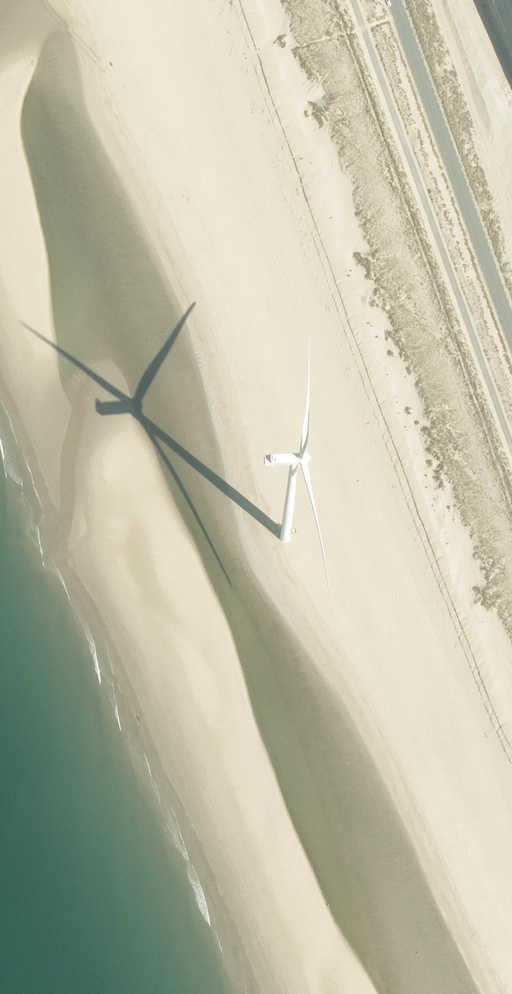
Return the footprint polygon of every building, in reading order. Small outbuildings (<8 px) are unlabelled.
[(268,538),(268,539),(268,540),(268,541),(268,542),(268,543),(268,544),(269,544),(269,545),(269,546),(270,547),(270,548),(271,548),(271,549),(272,550),(272,551),(273,551),(273,552),(274,552),(274,553),(275,553),(276,554),(277,554),(277,555),(278,555),(279,555),(280,556),(281,556),(282,556),(283,556),(284,556),(285,556),(286,556),(287,556),(288,556),(289,556),(290,556),(291,555),(292,555),(293,554),(294,554),(294,553),(295,553),(296,552),(297,552),(297,551),(298,551),(298,550),(299,549),(299,548),(300,548),(300,547),(300,546),(301,546),(301,545),(301,544),(302,543),(302,542),(302,541),(302,540),(302,539),(302,538),(302,537),(302,536),(301,535),(301,534),(301,533),(300,532),(300,531),(299,530),(299,529),(298,529),(298,528),(297,528),(297,527),(296,527),(296,526),(295,526),(294,525),(293,525),(293,524),(292,524),(291,524),(291,523),(290,523),(289,523),(288,523),(287,523),(287,522),(286,522),(285,522),(284,522),(283,522),(283,523),(282,523),(281,523),(280,523),(279,523),(279,524),(278,524),(277,524),(276,525),(275,525),(275,526),(274,526),(274,527),(273,527),(273,528),(272,528),(272,529),(271,529),(271,530),(270,530),(270,531),(270,532),(269,532),(269,533),(269,534),(269,535),(268,535),(268,536),(268,537),(268,538)]
